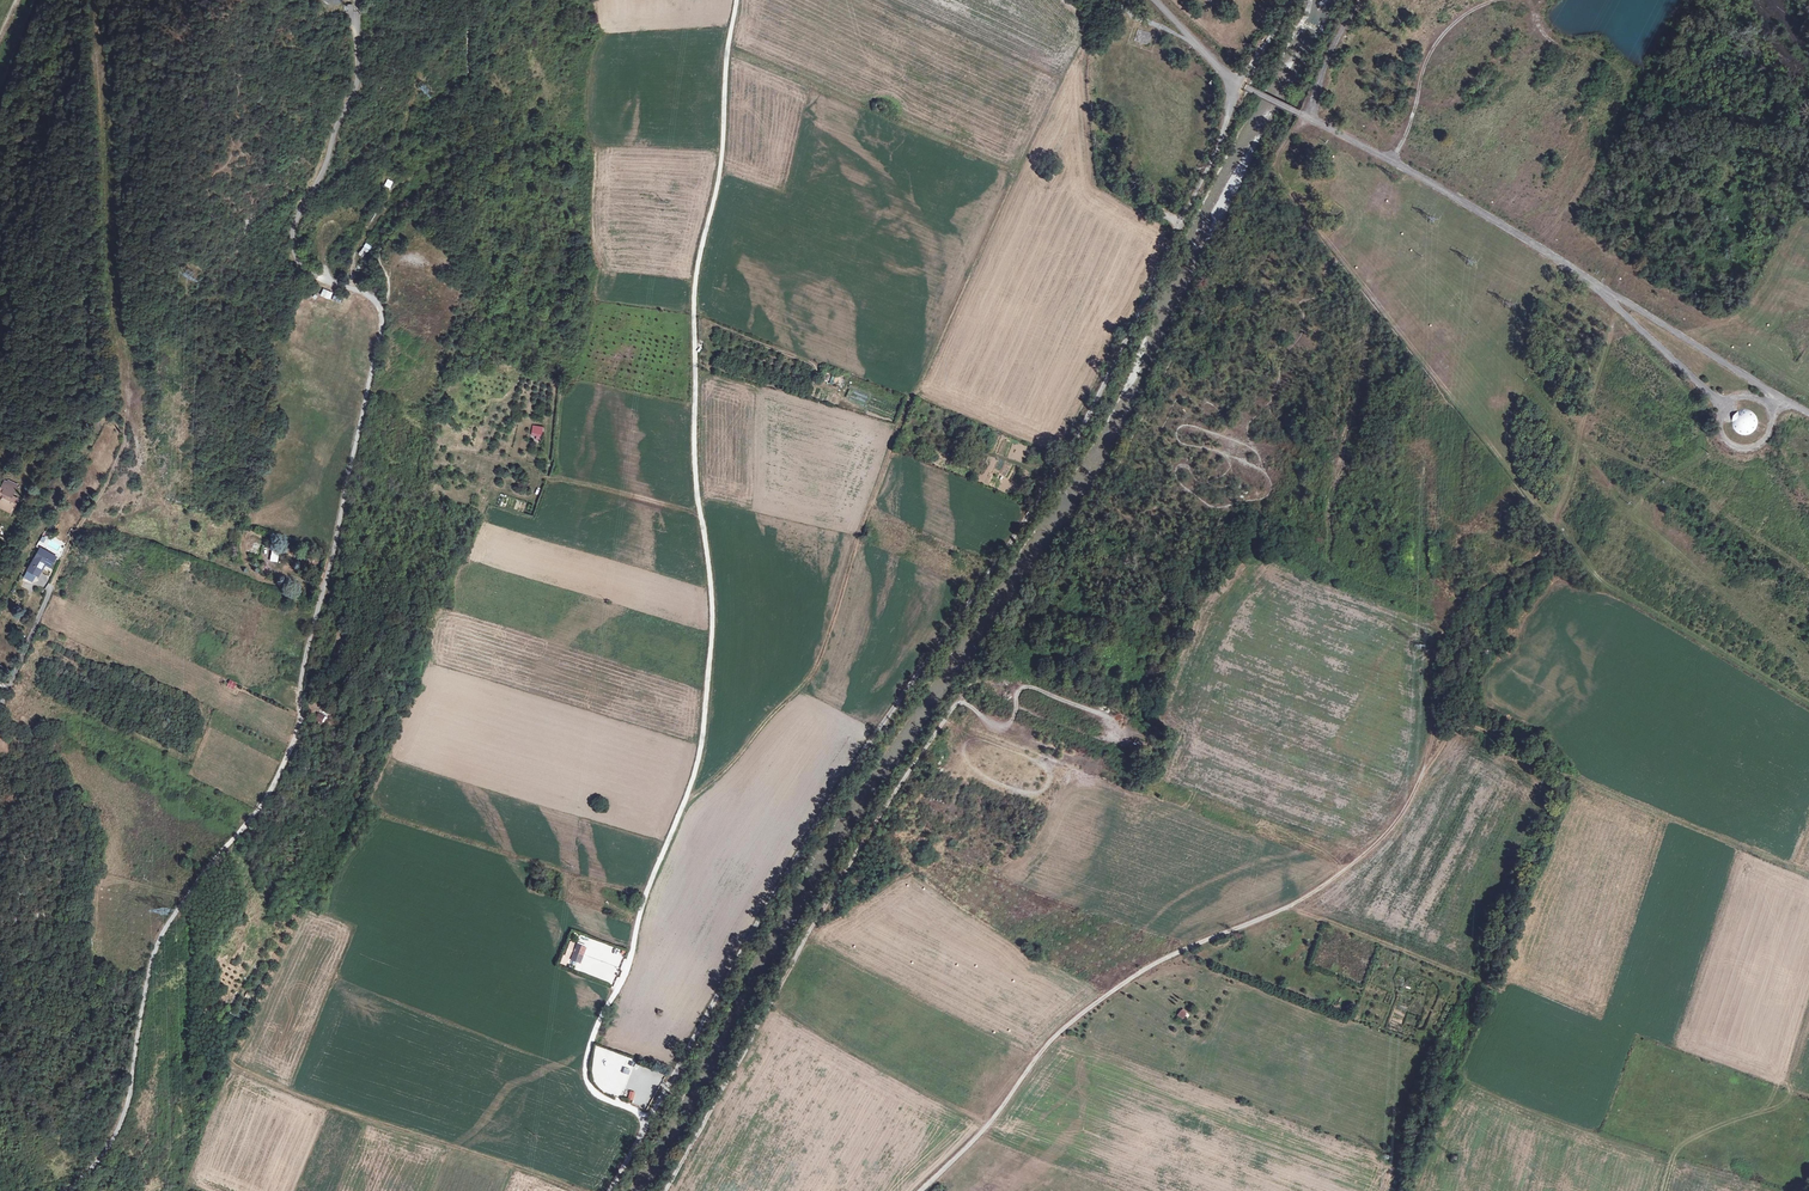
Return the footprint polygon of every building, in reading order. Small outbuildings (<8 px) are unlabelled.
[(1137,27),(1133,37),(1147,42),(1151,32),(1137,27)] [(1047,167),(1046,171),(1044,175),(1049,177),(1052,170),(1047,167)] [(384,185),(390,188),(393,181),(387,179),(384,185)] [(358,253),(362,257),(368,251),(364,247),(358,253)] [(324,288),(320,295),(329,300),(332,293),(324,288)] [(824,381),(830,383),(832,375),(827,374),(824,381)] [(1751,433),(1755,430),(1758,426),(1759,421),(1758,416),(1755,412),(1750,409),(1745,408),(1740,409),(1736,412),(1733,416),(1732,422),(1733,427),(1736,431),(1741,434),(1746,435),(1751,433)] [(530,436),(540,438),(543,427),(533,424),(530,436)] [(1001,474),(998,488),(1017,493),(1021,479),(1001,474)] [(1,508),(10,513),(13,507),(9,505),(12,500),(9,498),(10,496),(1,491),(0,492),(0,509),(1,508)] [(259,555),(263,545),(254,542),(250,552),(259,555)] [(44,561),(47,563),(51,565),(57,556),(40,547),(26,571),(27,571),(36,576),(38,578),(43,569),(41,567),(44,561)] [(278,563),(280,553),(272,551),(270,562),(278,563)] [(27,571),(24,577),(32,582),(36,576),(27,571)] [(323,723),(326,717),(320,714),(318,721),(323,723)] [(581,945),(576,959),(585,963),(590,948),(581,945)] [(602,1074),(596,1085),(612,1095),(619,1083),(613,1080),(615,1076),(610,1073),(608,1078),(602,1074)] [(632,1092),(628,1090),(624,1098),(628,1101),(632,1092)]
